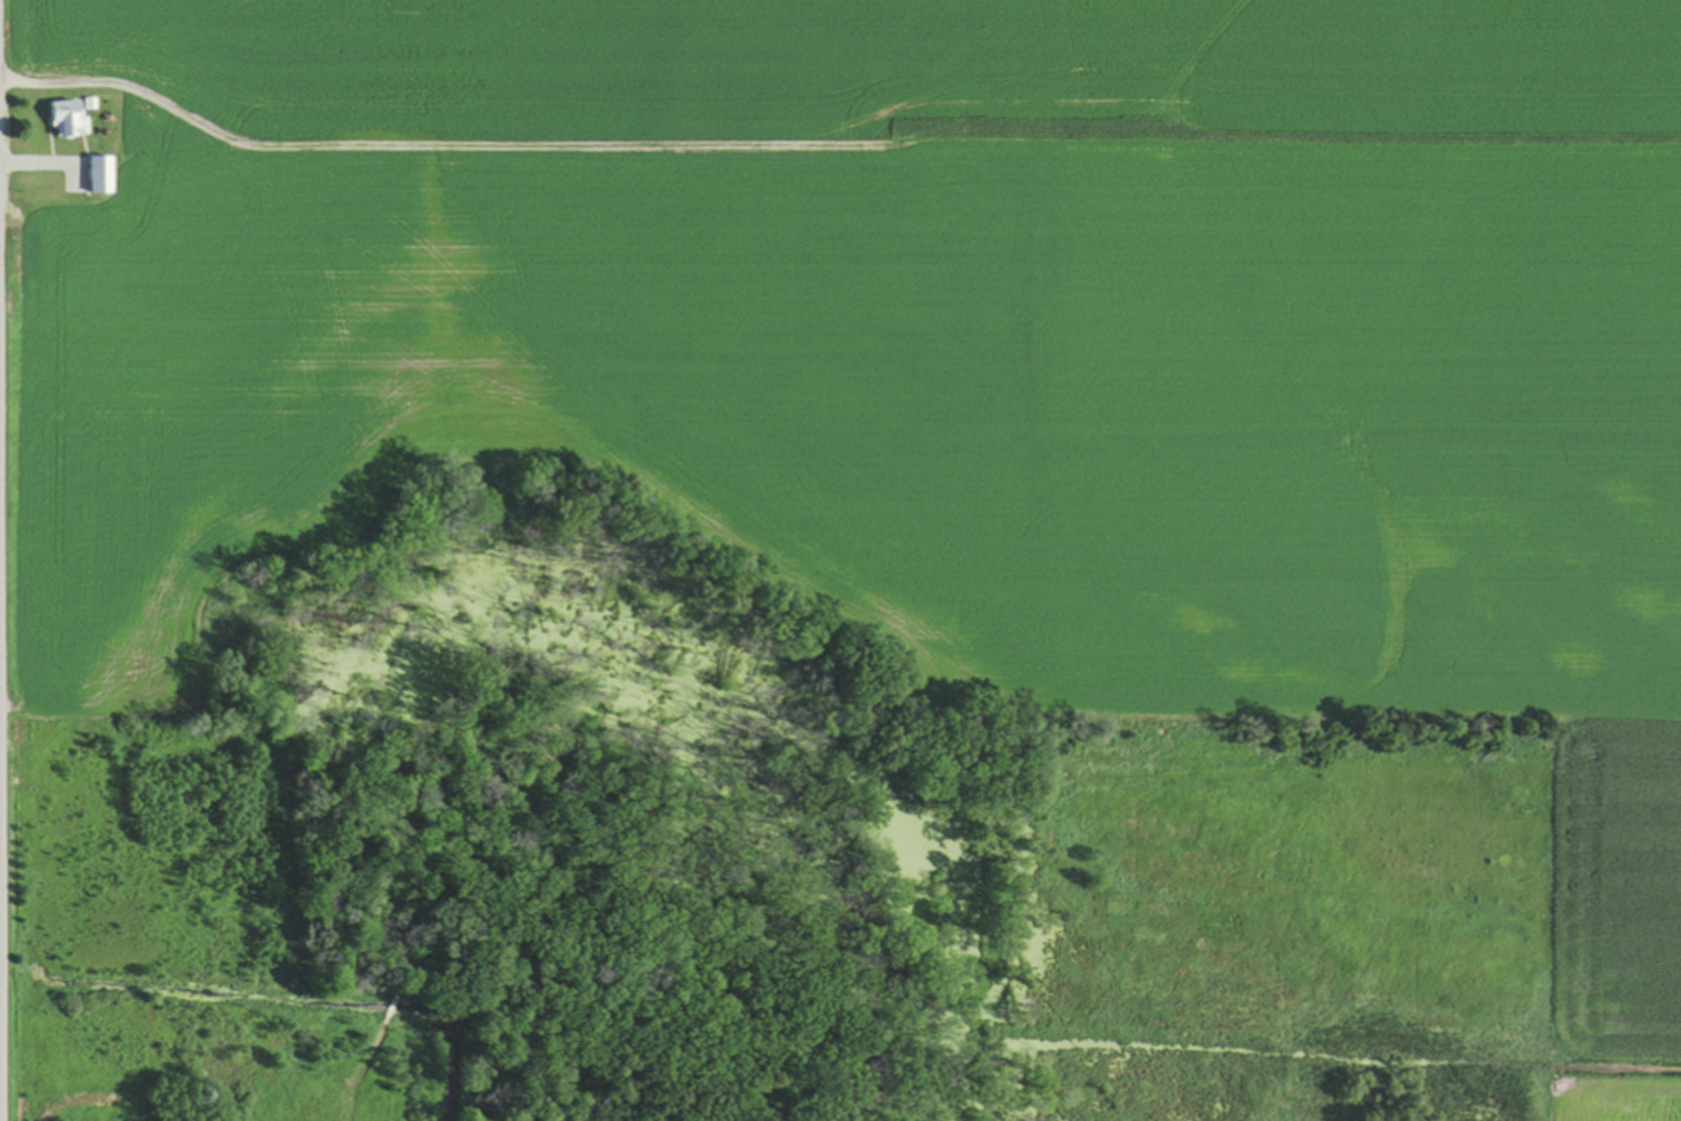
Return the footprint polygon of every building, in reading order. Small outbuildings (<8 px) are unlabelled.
[(85,117),(78,117),(78,102),(49,103),(50,139),(85,138),(85,117)] [(108,157),(87,157),(87,196),(108,196),(108,157)]
